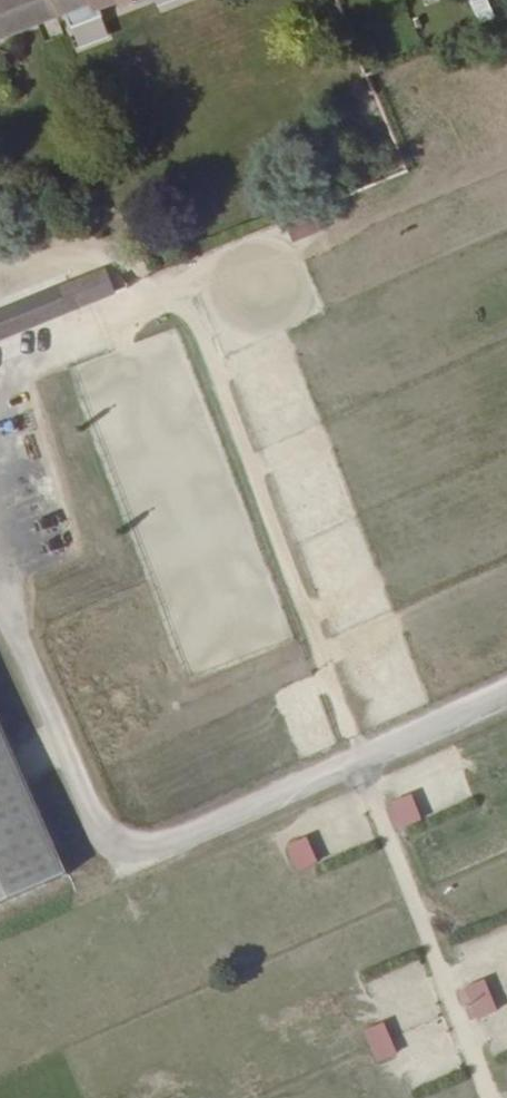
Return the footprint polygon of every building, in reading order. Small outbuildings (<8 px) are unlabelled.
[(20,28),(12,0),(0,0),(0,35),(20,28)] [(20,28),(89,0),(12,0),(20,28)] [(478,21),(492,14),(485,0),(468,0),(478,21)] [(312,219),(287,227),(291,239),(316,232),(312,219)] [(72,306),(63,285),(0,311),(0,335),(72,306)] [(53,892),(0,756),(0,913),(53,892)] [(412,794),(392,802),(403,829),(422,821),(412,794)] [(309,839),(290,845),(299,870),(318,863),(309,839)] [(487,980),(463,989),(474,1019),(499,1009),(487,980)] [(386,1024),(368,1032),(380,1062),(399,1054),(386,1024)]
